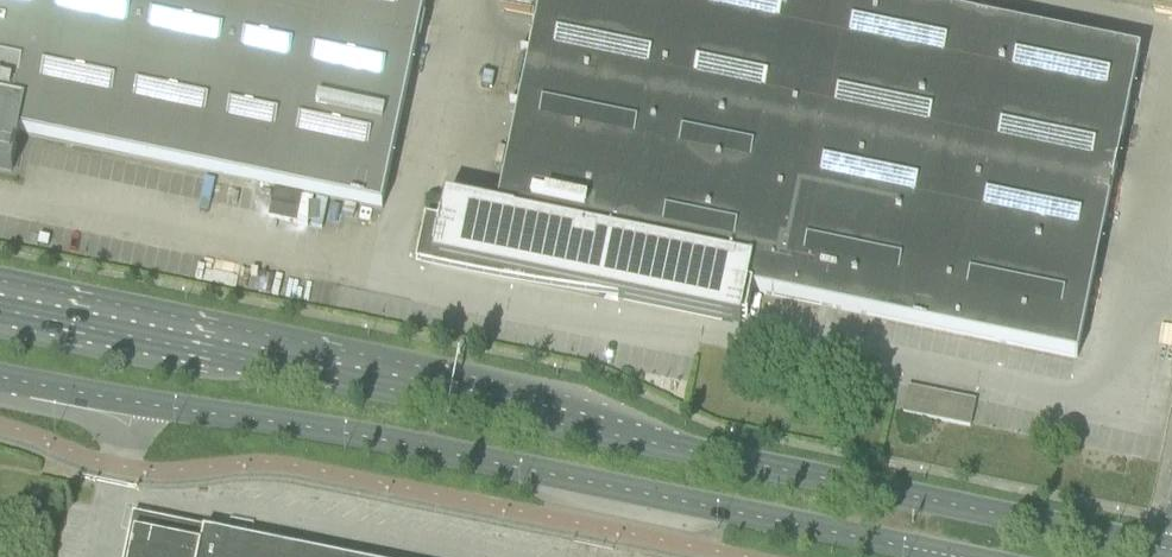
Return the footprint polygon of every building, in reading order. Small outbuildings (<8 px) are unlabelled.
[(10,173),(18,135),(381,211),(426,0),(0,0),(0,171),(10,173)] [(617,301),(720,322),(727,287),(1076,359),(1139,54),(876,0),(539,0),(495,213),(445,203),(440,225),(424,221),(415,266),(454,275),(494,282),(533,289),(601,299),(617,301)] [(902,414),(969,428),(975,402),(907,388),(902,414)] [(228,538),(203,533),(204,530),(132,515),(123,556),(322,556),(228,538)]
